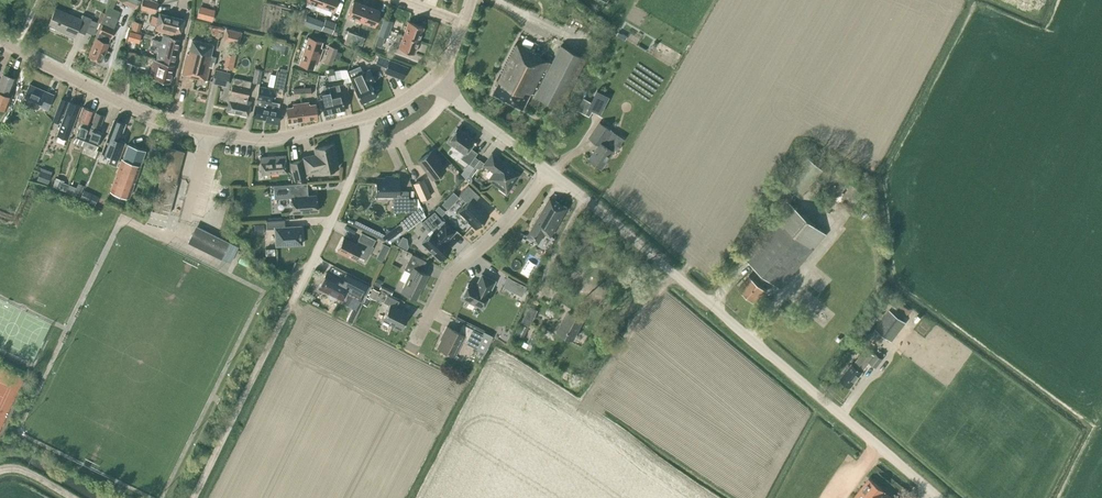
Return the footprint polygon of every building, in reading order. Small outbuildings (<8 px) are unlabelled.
[(140,8),(154,12),(157,2),(150,0),(142,0),(140,8)] [(319,6),(332,11),(336,0),(321,0),(319,6)] [(361,21),(366,6),(353,1),(347,16),(361,21)] [(212,21),(215,9),(199,5),(196,17),(212,21)] [(366,6),(361,21),(374,26),(379,11),(366,6)] [(297,20),(303,22),(307,10),(301,7),(297,20)] [(80,19),(55,8),(48,25),(60,30),(74,36),(76,30),(84,33),(85,31),(90,19),(90,18),(82,15),(80,19)] [(114,16),(115,12),(107,9),(106,13),(104,12),(100,24),(102,24),(99,32),(96,38),(88,56),(100,61),(108,43),(110,37),(111,37),(114,29),(113,28),(118,18),(114,16)] [(180,32),(184,19),(158,13),(157,17),(153,16),(151,24),(156,26),(155,30),(179,36),(180,32)] [(312,27),(315,18),(306,15),(303,23),(312,27)] [(323,21),(315,18),(312,27),(319,30),(323,21)] [(381,26),(389,29),(392,21),(383,18),(381,26)] [(93,34),(98,22),(90,19),(85,31),(93,34)] [(331,33),(335,23),(324,19),(321,29),(331,33)] [(139,31),(141,22),(134,20),(132,29),(139,31)] [(403,35),(418,40),(423,27),(408,21),(403,35)] [(386,38),(389,29),(381,26),(378,35),(386,38)] [(225,40),(239,43),(241,32),(228,29),(225,40)] [(139,42),(141,33),(129,30),(127,39),(139,42)] [(353,42),(356,34),(348,31),(345,39),(353,42)] [(156,60),(173,64),(180,39),(163,34),(161,41),(153,39),(151,45),(158,46),(157,50),(156,53),(157,53),(156,60)] [(356,34),(353,42),(361,45),(364,37),(356,34)] [(413,53),(418,40),(403,35),(398,48),(413,53)] [(303,49),(319,55),(322,48),(319,47),(321,41),(308,37),(303,49)] [(210,55),(212,45),(191,40),(188,53),(187,53),(181,74),(206,80),(209,67),(212,68),(214,58),(211,57),(212,55),(210,55)] [(541,81),(542,81),(535,95),(562,108),(588,56),(560,42),(551,61),(540,56),(541,55),(516,42),(497,80),(499,81),(493,93),(523,109),(531,93),(534,94),(541,81)] [(280,50),(287,52),(289,45),(282,43),(280,50)] [(328,45),(325,54),(334,57),(337,48),(328,45)] [(317,63),(319,55),(303,49),(299,63),(312,68),(314,62),(317,63)] [(140,66),(143,56),(125,50),(122,61),(140,66)] [(331,65),(334,57),(325,54),(322,62),(331,65)] [(403,79),(408,67),(389,59),(384,72),(403,79)] [(173,64),(156,60),(155,60),(153,60),(149,77),(169,82),(173,64)] [(227,87),(231,73),(215,68),(211,82),(227,87)] [(259,83),(262,69),(255,68),(253,81),(259,83)] [(332,68),(326,70),(327,75),(329,78),(330,79),(333,78),(334,78),(333,71),(332,68)] [(369,68),(349,76),(361,102),(375,96),(369,81),(374,79),(369,68)] [(273,86),(283,88),(286,72),(276,70),(273,86)] [(15,78),(2,73),(0,78),(0,108),(5,110),(12,93),(9,92),(15,78)] [(328,87),(334,111),(344,109),(339,89),(338,84),(343,83),(341,76),(334,78),(333,78),(334,85),(328,87)] [(246,100),(250,81),(233,77),(232,84),(226,111),(247,115),(250,101),(246,100)] [(328,80),(324,81),(325,84),(323,85),(325,93),(319,94),(324,114),(334,111),(328,87),(334,85),(333,78),(330,79),(328,80)] [(269,90),(270,85),(259,83),(258,88),(257,88),(254,105),(252,116),(265,119),(265,121),(278,123),(280,108),(279,107),(280,102),(270,101),(272,91),(269,90)] [(47,109),(53,94),(29,84),(22,102),(37,108),(38,105),(47,109)] [(293,96),(302,96),(301,87),(292,88),(293,96)] [(301,87),(302,96),(310,95),(310,87),(301,87)] [(589,116),(596,103),(584,97),(577,109),(589,116)] [(59,123),(67,101),(61,98),(52,121),(59,123)] [(72,123),(79,105),(70,101),(63,119),(62,119),(56,134),(67,138),(73,123),(72,123)] [(300,103),(302,119),(316,118),(314,103),(308,104),(308,102),(300,103)] [(288,121),(302,119),(300,103),(292,104),(292,106),(286,107),(288,121)] [(83,145),(91,122),(89,121),(93,111),(82,107),(77,119),(80,120),(72,141),(83,145)] [(95,112),(91,122),(83,145),(94,149),(101,132),(96,130),(97,127),(99,128),(104,115),(95,112)] [(117,139),(124,123),(115,120),(108,136),(107,136),(101,152),(110,156),(108,163),(116,166),(119,157),(118,157),(124,142),(117,139)] [(601,166),(612,150),(620,148),(619,146),(624,139),(599,122),(589,137),(599,144),(590,159),(601,166)] [(474,156),(476,153),(469,147),(474,140),(457,128),(447,141),(464,153),(461,158),(468,163),(474,156)] [(139,164),(145,150),(127,144),(122,158),(121,158),(110,190),(128,197),(140,165),(139,164)] [(320,171),(337,167),(332,144),(314,148),(316,154),(303,157),(306,171),(319,169),(320,171)] [(168,214),(176,184),(175,184),(183,152),(166,147),(157,180),(159,181),(152,210),(168,214)] [(432,179),(445,169),(431,151),(418,161),(432,179)] [(506,193),(512,185),(510,184),(518,174),(502,162),(502,161),(491,152),(484,163),(483,164),(493,172),(489,178),(500,186),(499,187),(506,193)] [(261,174),(286,172),(285,155),(259,157),(261,174)] [(799,196),(822,168),(806,155),(784,183),(799,196)] [(473,167),(479,160),(474,156),(468,163),(473,167)] [(484,163),(479,159),(479,160),(473,167),(465,178),(469,182),(471,180),(471,177),(470,177),(477,168),(480,168),(483,164),(484,163)] [(294,180),(305,177),(301,160),(290,163),(294,180)] [(48,179),(52,170),(41,166),(38,175),(48,179)] [(398,191),(398,176),(390,176),(390,178),(376,178),(376,195),(392,195),(392,211),(408,211),(415,211),(400,222),(406,230),(424,216),(419,207),(417,209),(417,197),(408,197),(408,191),(398,191)] [(60,193),(64,180),(55,177),(50,189),(60,193)] [(421,201),(431,196),(423,178),(412,183),(421,201)] [(315,195),(307,195),(306,183),(273,185),(274,198),(291,197),(292,213),(316,211),(315,195)] [(79,196),(82,188),(76,185),(73,194),(79,196)] [(475,228),(488,215),(474,202),(479,196),(467,185),(458,194),(467,203),(459,212),(468,221),(468,222),(475,228)] [(448,196),(454,202),(459,197),(453,191),(448,196)] [(538,242),(544,232),(550,236),(567,207),(550,197),(527,236),(538,242)] [(780,287),(826,233),(789,202),(743,256),(758,269),(752,276),(749,274),(738,287),(755,301),(761,293),(763,294),(767,289),(762,285),(769,277),(780,287)] [(433,213),(421,223),(428,231),(431,229),(433,230),(429,234),(421,243),(439,259),(450,247),(445,242),(454,231),(444,221),(440,226),(438,224),(441,221),(433,213)] [(284,226),(284,219),(266,220),(266,228),(274,228),(275,245),(301,243),(300,226),(284,226)] [(254,233),(263,233),(263,223),(254,224),(254,233)] [(389,240),(399,232),(394,226),(384,234),(389,240)] [(191,234),(187,242),(221,258),(229,242),(199,227),(195,235),(191,234)] [(372,245),(375,239),(361,232),(357,239),(358,239),(356,244),(343,238),(337,251),(354,260),(357,254),(367,259),(373,246),(372,245)] [(408,246),(406,238),(402,235),(398,244),(406,249),(408,246)] [(383,244),(379,253),(385,256),(389,247),(383,244)] [(416,298),(427,274),(420,271),(425,261),(411,254),(403,269),(410,272),(401,291),(416,298)] [(326,272),(318,288),(328,293),(327,295),(328,297),(332,299),(334,298),(335,297),(341,300),(340,302),(352,308),(346,320),(352,323),(362,302),(360,301),(368,285),(357,279),(344,273),(341,280),(326,272)] [(475,286),(468,282),(460,297),(481,308),(489,293),(488,293),(494,281),(481,274),(475,286)] [(512,291),(517,281),(507,276),(503,286),(512,291)] [(375,299),(379,291),(372,287),(368,296),(375,299)] [(401,329),(408,314),(395,307),(399,301),(387,295),(383,302),(389,304),(382,319),(401,329)] [(530,326),(538,309),(530,305),(521,322),(530,326)] [(892,341),(906,321),(889,308),(874,328),(892,341)] [(572,339),(583,319),(568,311),(562,323),(561,323),(557,331),(572,339)] [(524,336),(529,327),(521,323),(517,332),(524,336)] [(482,334),(463,324),(458,332),(446,326),(442,334),(444,334),(437,347),(453,355),(461,340),(483,352),(491,336),(483,332),(482,334)] [(873,354),(865,348),(856,360),(853,364),(851,362),(839,378),(849,386),(861,371),(865,367),(869,362),(875,367),(881,358),(875,353),(873,354)] [(885,491),(886,491),(868,477),(852,497),(894,497),(885,491)]
